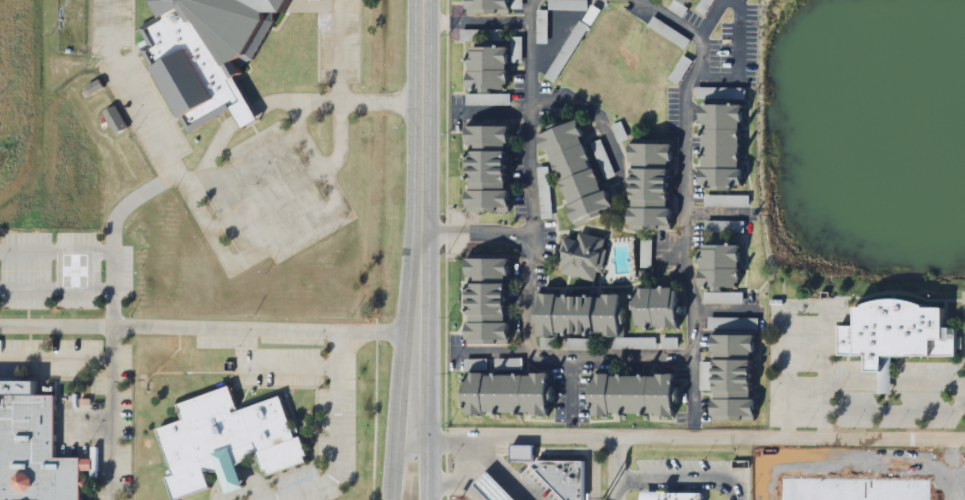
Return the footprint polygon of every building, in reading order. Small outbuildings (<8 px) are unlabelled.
[(233,109),(244,129),(260,121),(238,79),(246,75),(242,66),(255,58),(277,12),(289,14),(296,0),(150,0),(160,18),(140,28),(145,38),(141,44),(188,132),(233,109)] [(511,13),(511,0),(469,0),(469,12),(511,13)] [(692,8),(697,0),(680,0),(692,8)] [(469,91),(511,92),(511,48),(469,47),(469,91)] [(749,106),(705,107),(705,190),(749,190),(749,106)] [(128,128),(114,107),(104,115),(118,135),(128,128)] [(613,212),(582,121),(544,134),(576,225),(613,212)] [(469,127),(470,213),(512,212),(511,127),(469,127)] [(674,230),(675,145),(632,145),(632,230),(674,230)] [(607,239),(579,234),(577,241),(564,239),(557,273),(599,281),(607,239)] [(703,246),(702,290),(742,291),(744,247),(703,246)] [(511,257),(468,257),(468,345),(511,344),(511,257)] [(840,316),(840,343),(872,343),(872,359),(888,359),(888,344),(961,345),(961,329),(952,329),(952,296),(932,295),(929,293),(923,289),(915,287),(907,286),(896,286),(887,286),(879,289),(869,292),(869,294),(862,294),(862,316),(840,316)] [(638,329),(681,328),(681,289),(637,289),(638,329)] [(536,295),(536,336),(625,337),(626,296),(536,295)] [(714,420),(756,421),(756,360),(757,360),(758,336),(715,336),(714,420)] [(46,494),(46,499),(85,499),(86,448),(58,448),(59,386),(43,386),(43,371),(0,370),(0,494),(46,494)] [(552,416),(552,375),(466,375),(465,416),(552,416)] [(680,417),(680,376),(591,375),(591,417),(680,417)] [(283,396),(239,410),(231,386),(179,404),(184,420),(158,428),(173,474),(167,476),(175,499),(212,488),(207,472),(221,467),(230,493),(247,488),(238,459),(260,452),(268,476),(310,462),(302,436),(297,438),(283,396)] [(509,462),(532,462),(532,446),(509,446),(509,462)] [(586,462),(586,499),(569,499),(538,468),(545,461),(586,462)] [(492,472),(519,499),(494,499),(479,485),(492,472)] [(642,499),(704,499),(704,484),(642,483),(642,499)]
